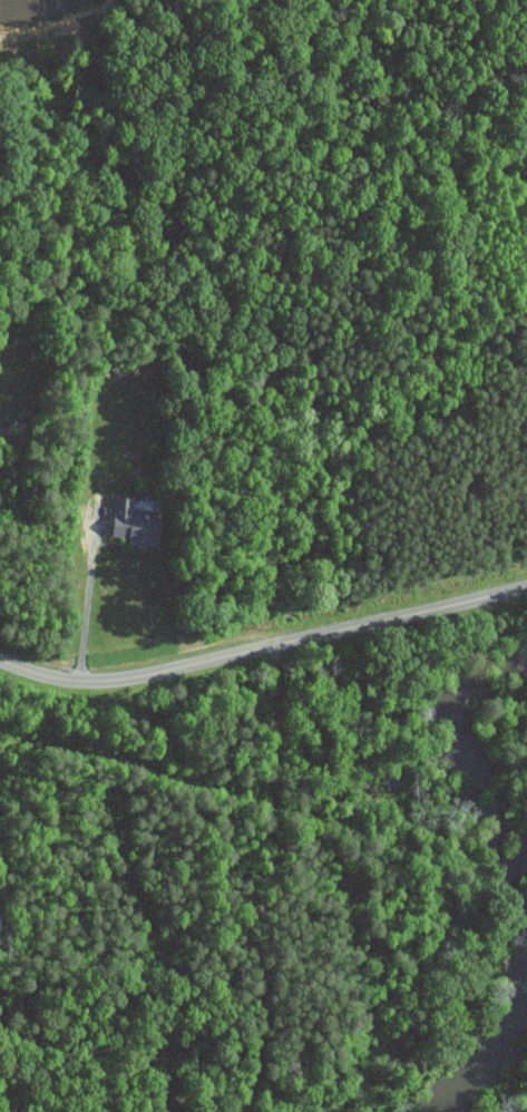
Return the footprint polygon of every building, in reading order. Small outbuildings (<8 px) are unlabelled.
[(159,546),(161,509),(136,508),(136,497),(115,496),(114,536),(129,537),(129,545),(159,546)]
